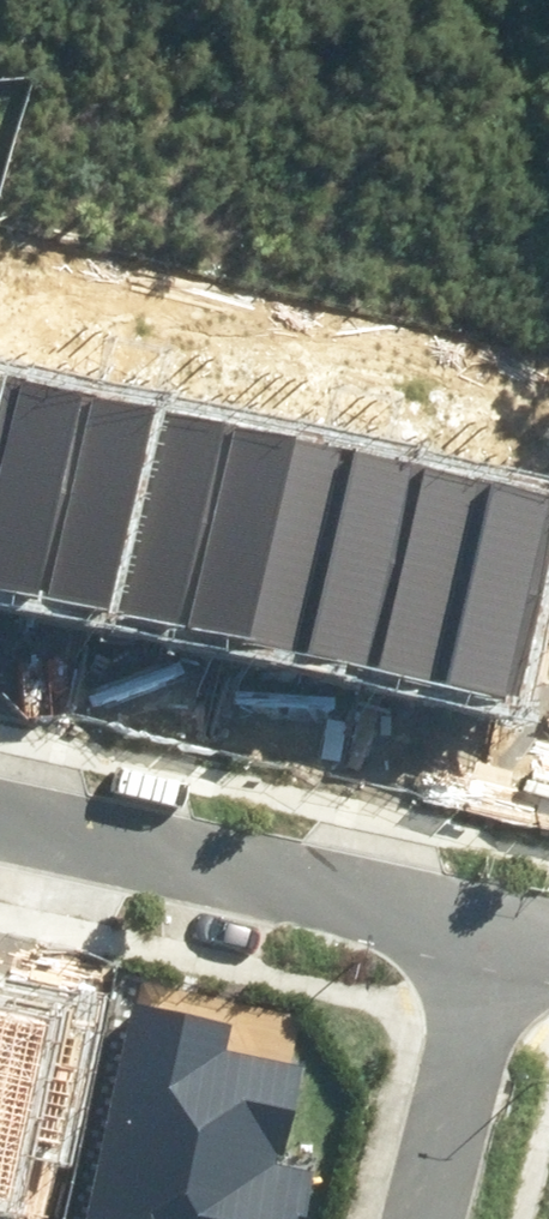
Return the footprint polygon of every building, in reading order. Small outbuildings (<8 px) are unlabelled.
[(3,372),(0,384),(0,599),(25,605),(73,387),(3,372)] [(143,403),(73,387),(25,605),(95,620),(143,403)] [(213,418),(143,403),(95,620),(165,635),(213,418)] [(283,433),(213,418),(165,635),(234,651),(283,433)] [(353,449),(283,433),(234,651),(304,666),(353,449)] [(423,464),(353,449),(304,666),(374,682),(423,464)] [(493,479),(423,464),(374,682),(444,697),(493,479)] [(493,479),(444,697),(514,712),(548,556),(548,492),(493,479)] [(312,1175),(283,1168),(306,1065),(229,1048),(234,1027),(134,1004),(86,1218),(303,1218),(312,1175)]
